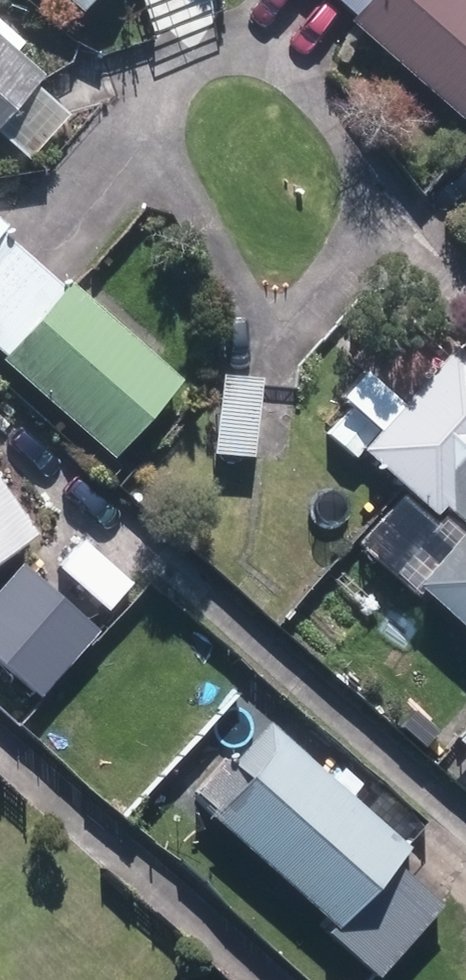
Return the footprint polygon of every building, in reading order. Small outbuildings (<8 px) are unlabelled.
[(86,9),(94,0),(75,0),(86,9)] [(358,12),(353,18),(465,116),(465,0),(344,0),(358,12)] [(31,155),(70,113),(37,82),(47,72),(0,31),(0,128),(31,155)] [(39,262),(5,230),(8,225),(0,218),(0,303),(39,262)] [(39,262),(0,303),(0,347),(7,354),(5,356),(115,455),(182,381),(72,281),(67,287),(39,262)] [(457,346),(367,446),(437,509),(447,499),(465,516),(465,354),(457,346)] [(216,452),(260,453),(263,375),(219,373),(216,452)] [(44,531),(0,470),(0,562),(44,531)] [(465,620),(465,533),(423,582),(465,620)] [(43,694),(101,628),(25,560),(0,589),(0,656),(43,694)] [(219,814),(341,925),(413,846),(273,719),(237,758),(256,774),(219,814)] [(357,922),(399,956),(446,897),(405,863),(357,922)]
